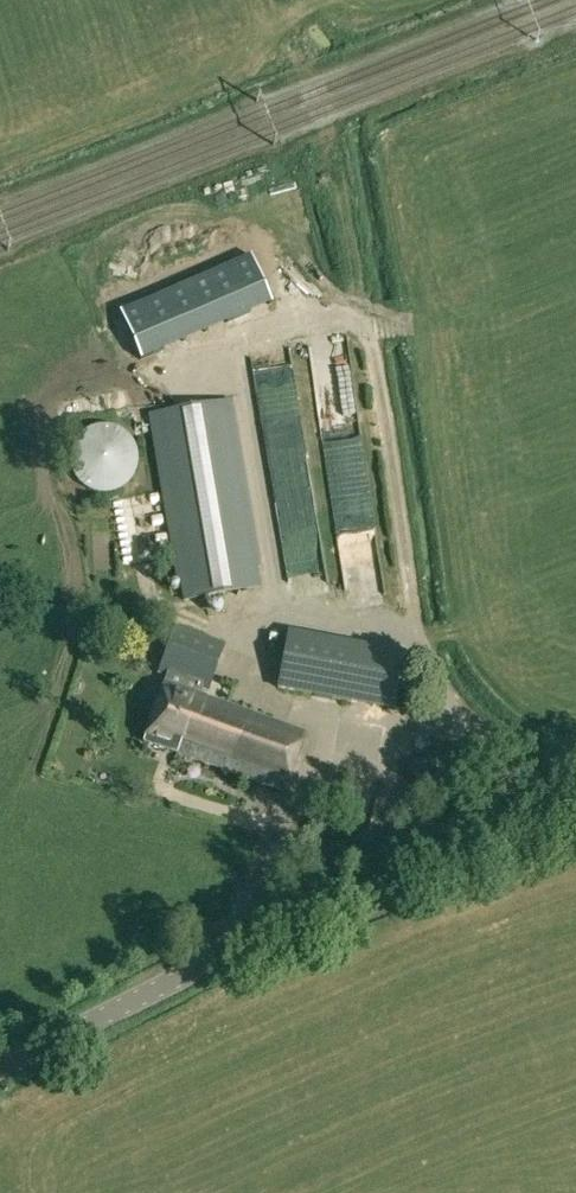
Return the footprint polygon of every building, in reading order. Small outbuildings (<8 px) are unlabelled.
[(259,588),(228,401),(152,414),(184,601),(259,588)] [(136,448),(135,446),(134,443),(132,441),(131,439),(127,435),(126,434),(121,431),(117,429),(112,427),(107,426),(105,426),(100,426),(95,428),(90,429),(86,432),(82,435),(80,437),(77,441),(75,443),(74,445),(73,447),(72,450),(71,452),(71,455),(71,457),(71,460),(71,462),(71,465),(71,467),(72,470),(73,472),(74,474),(75,476),(76,478),(78,480),(79,482),(81,484),(83,486),(85,487),(89,490),(92,491),(94,492),(99,493),(101,493),(106,493),(109,493),(114,492),(119,490),(121,489),(125,486),(129,483),(130,481),(132,479),(133,477),(134,475),(135,472),(136,470),(137,468),(137,465),(138,463),(138,460),(138,457),(137,455),(137,453),(136,450),(136,448)] [(370,444),(335,449),(350,562),(385,557),(370,444)] [(150,573),(146,505),(124,506),(128,574),(150,573)] [(360,604),(375,604),(375,582),(359,583),(360,604)] [(283,791),(304,732),(199,695),(201,689),(208,691),(224,645),(175,627),(158,673),(167,676),(144,742),(283,791)] [(394,710),(404,654),(288,632),(277,688),(394,710)]
